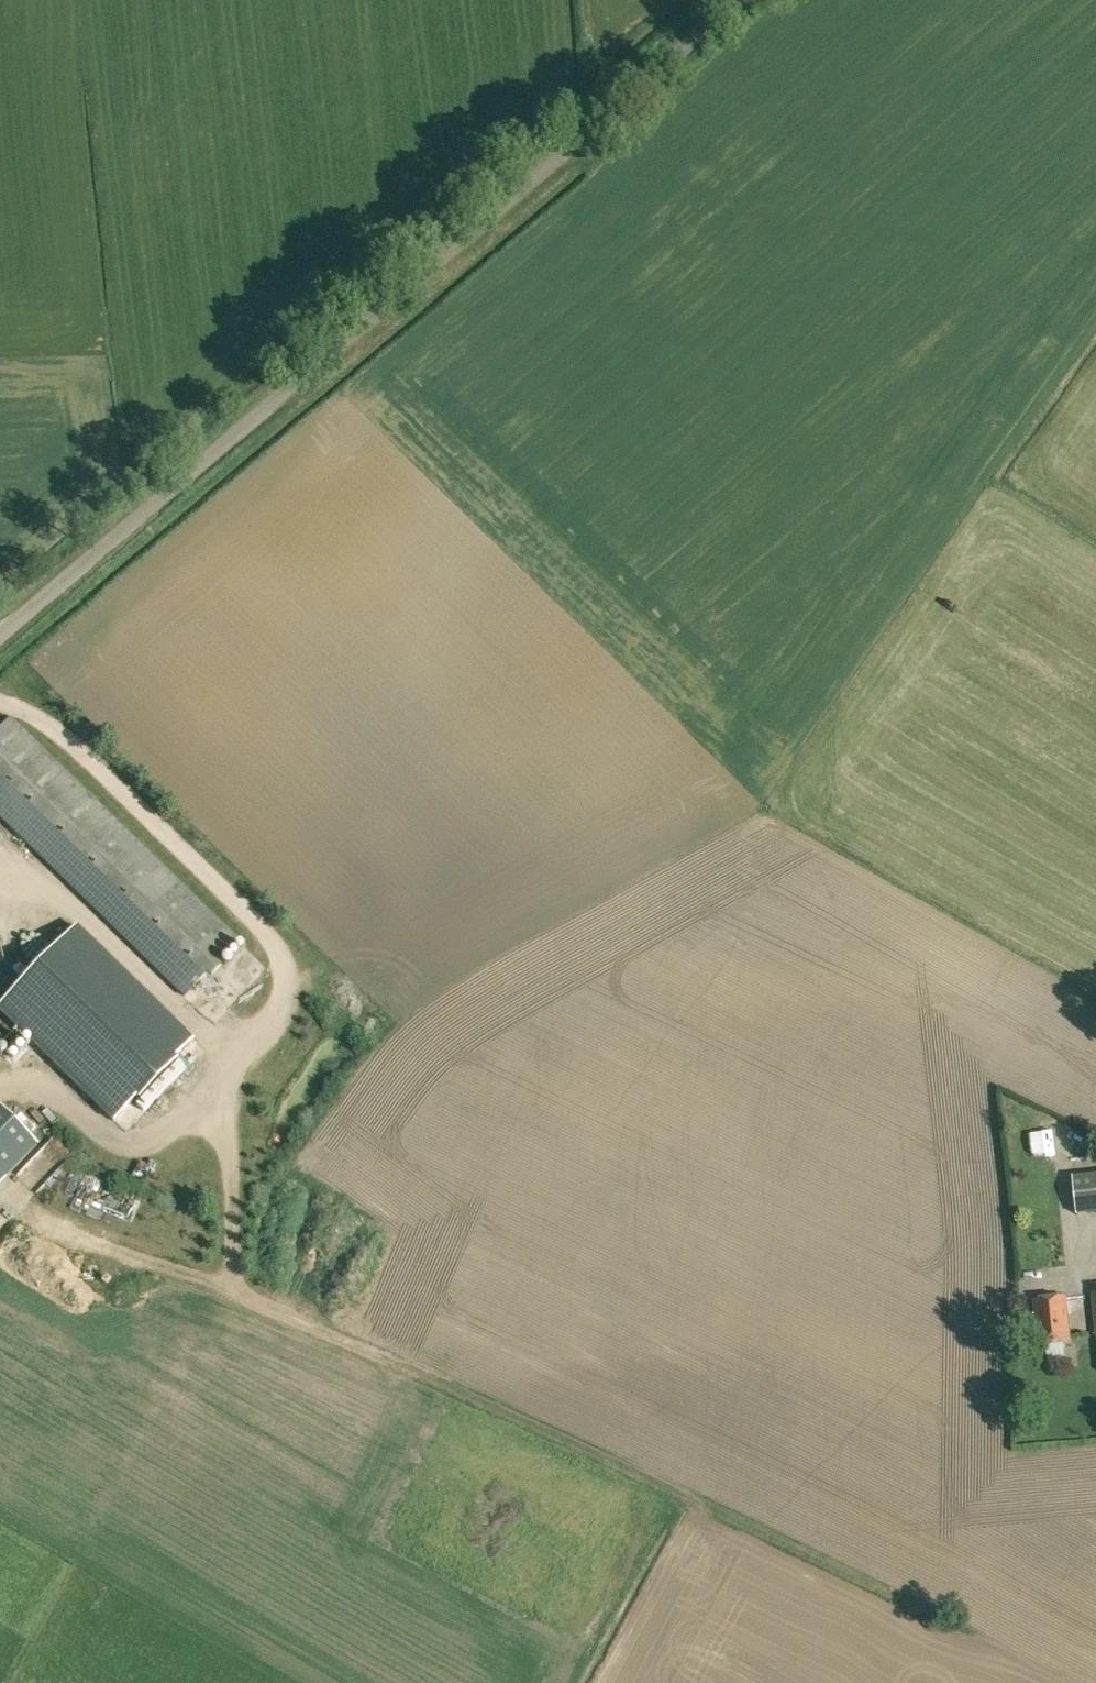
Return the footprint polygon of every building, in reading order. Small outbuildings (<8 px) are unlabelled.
[(182,996),(236,941),(8,719),(0,728),(0,819),(182,996)] [(5,1004),(117,1113),(192,1036),(79,927),(5,1004)] [(7,1114),(0,1122),(0,1180),(37,1143),(7,1114)] [(17,1168),(27,1179),(52,1157),(63,1168),(78,1155),(66,1141),(64,1143),(56,1134),(17,1168)] [(1078,1179),(1084,1216),(1095,1215),(1095,1176),(1078,1179)] [(88,1204),(96,1195),(83,1184),(75,1193),(88,1204)] [(1034,1303),(1038,1347),(1072,1343),(1069,1300),(1034,1303)]
